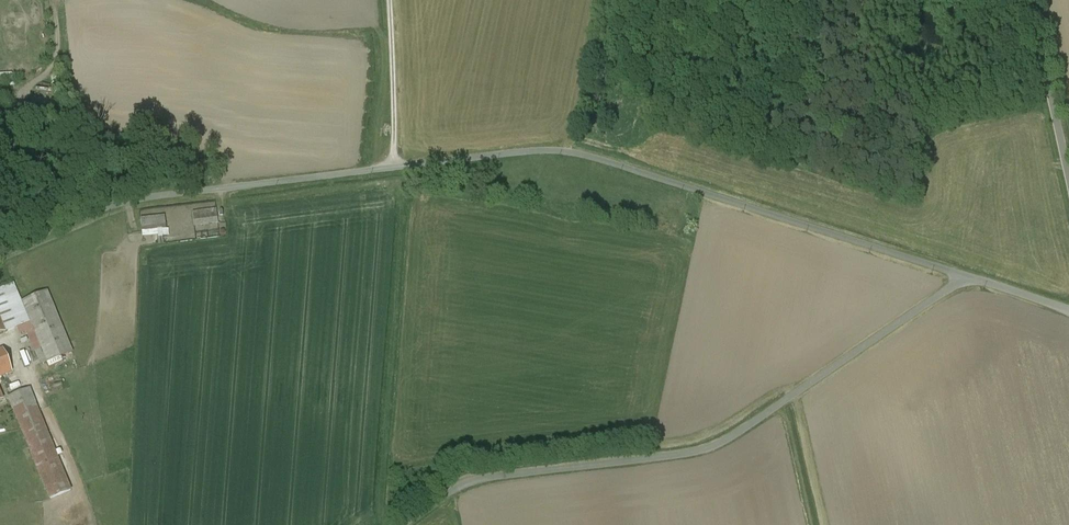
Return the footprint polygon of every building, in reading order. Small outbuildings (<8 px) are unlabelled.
[(216,210),(192,213),(194,226),(218,223),(216,210)] [(164,216),(140,219),(142,233),(166,230),(164,216)] [(0,290),(0,321),(5,333),(29,323),(14,284),(0,290)] [(47,292),(22,302),(47,363),(72,353),(47,292)] [(0,351),(0,378),(11,373),(12,373),(12,371),(11,371),(3,351),(4,351),(3,350),(1,350),(1,351),(0,351)] [(29,390),(9,398),(50,500),(70,491),(29,390)]
